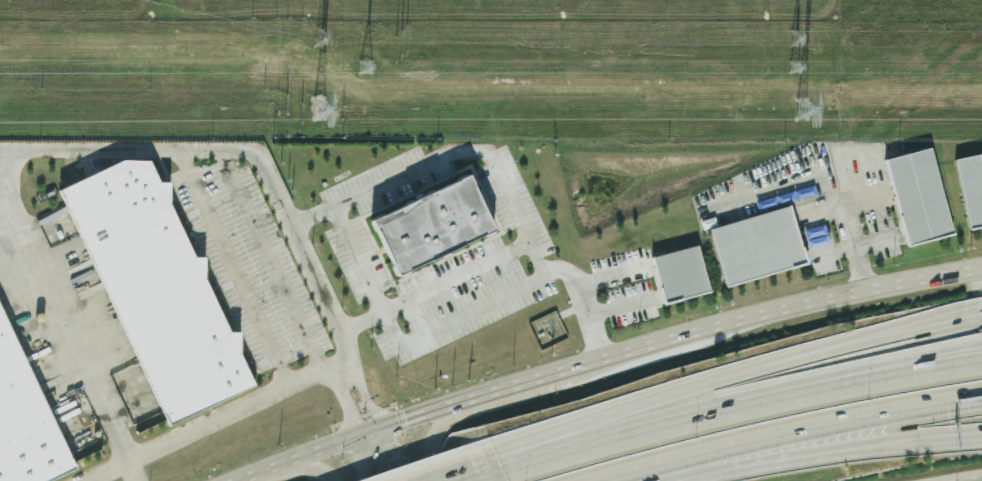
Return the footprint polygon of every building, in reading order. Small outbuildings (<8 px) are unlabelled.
[(884,161),(885,166),(893,164),(912,247),(956,236),(936,149),(884,161)] [(981,229),(981,155),(960,159),(973,231),(981,229)] [(64,191),(128,161),(156,162),(166,183),(177,183),(176,205),(200,258),(211,259),(211,281),(236,333),(247,333),(247,355),(262,387),(176,428),(64,191)] [(504,234),(480,176),(372,222),(376,232),(380,231),(394,264),(401,262),(406,275),(504,234)] [(811,267),(797,208),(715,228),(730,287),(811,267)] [(668,304),(714,294),(704,247),(659,256),(668,304)] [(83,470),(60,480),(0,480),(0,295),(83,470)]
